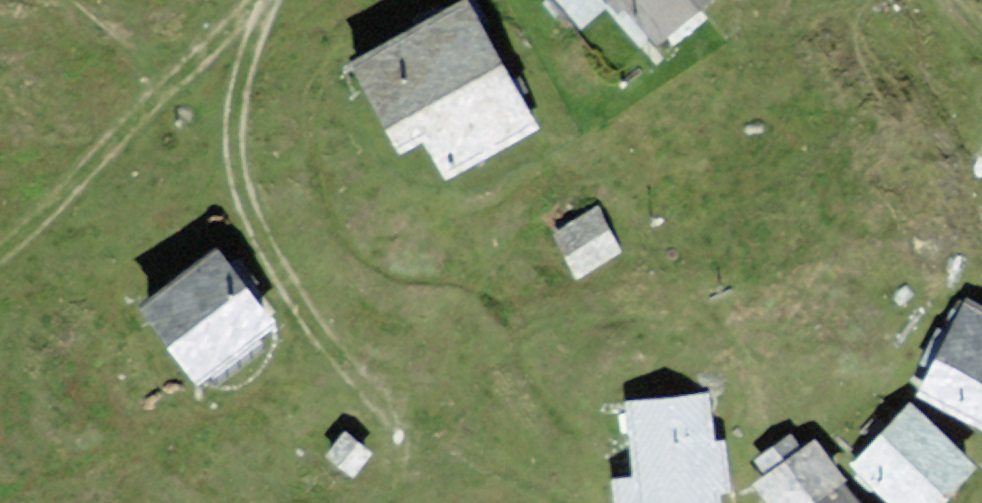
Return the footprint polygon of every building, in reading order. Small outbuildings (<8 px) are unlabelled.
[(684,47),(739,0),(644,0),(684,47)] [(476,8),(373,70),(443,188),(547,126),(476,8)] [(566,241),(589,281),(631,257),(607,217),(566,241)] [(169,308),(224,381),(286,333),(231,261),(169,308)] [(950,397),(981,412),(981,329),(950,397)] [(721,407),(645,420),(659,502),(737,502),(721,407)] [(929,419),(882,477),(915,502),(977,502),(981,497),(981,462),(929,419)] [(337,463),(363,481),(378,459),(353,441),(337,463)] [(834,453),(777,502),(878,502),(834,453)]
